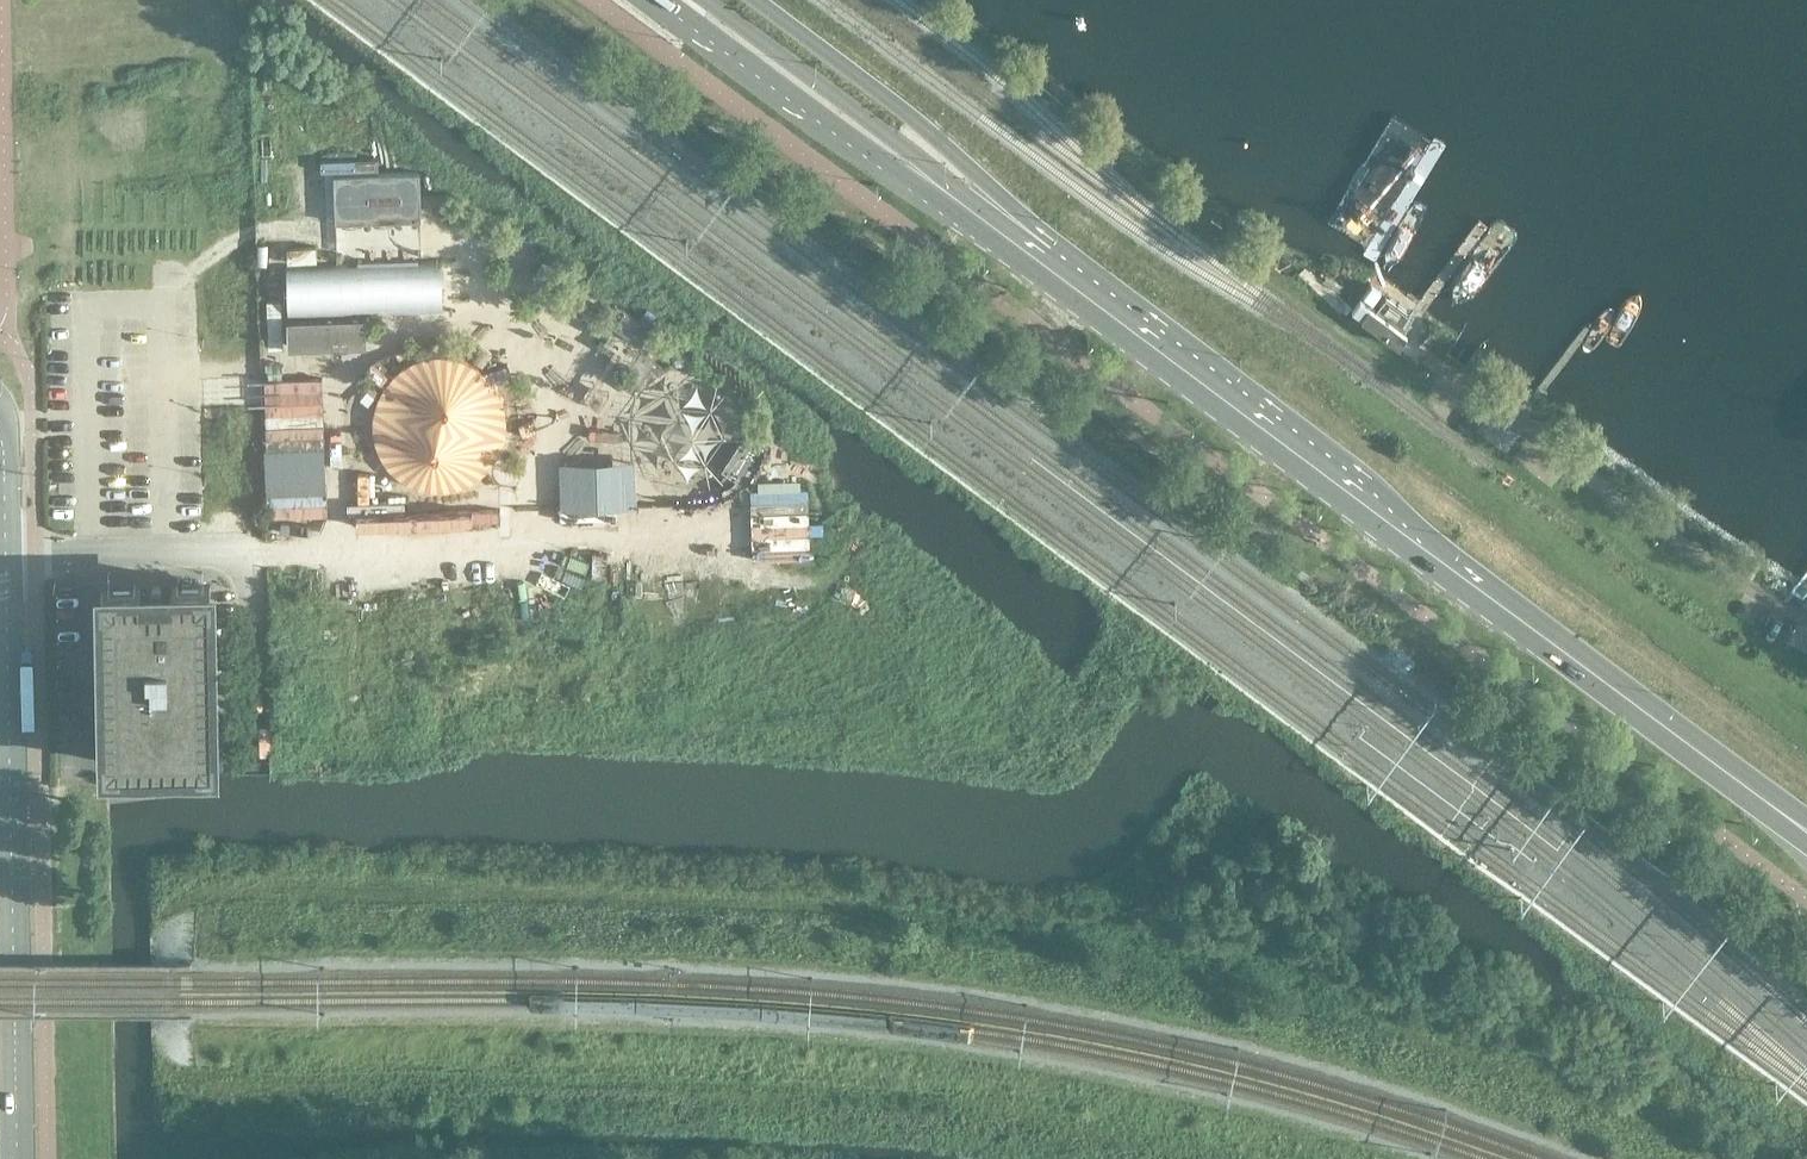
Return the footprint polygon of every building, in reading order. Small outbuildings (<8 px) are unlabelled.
[(364,317),(358,317),(358,315),(442,312),(440,259),(356,262),(356,266),(346,266),(346,262),(285,264),(287,317),(347,315),(347,318),(287,320),(288,349),(365,346),(364,317)] [(1395,330),(1408,313),(1386,297),(1385,297),(1379,293),(1361,316),(1369,322),(1369,321),(1391,337),(1395,330)] [(456,358),(376,367),(383,434),(486,422),(483,397),(451,401),(452,410),(443,411),(441,391),(432,392),(431,376),(458,373),(456,358)] [(326,373),(267,374),(270,511),(329,510),(326,373)] [(758,473),(763,443),(736,438),(742,408),(728,406),(730,392),(682,384),(666,468),(708,475),(710,464),(758,473)] [(639,504),(638,455),(564,457),(565,506),(639,504)] [(810,501),(810,475),(757,476),(757,502),(810,501)] [(213,760),(210,585),(171,585),(171,591),(162,591),(162,590),(162,589),(161,588),(160,587),(159,586),(158,586),(156,586),(154,586),(152,587),(151,588),(151,590),(151,591),(150,591),(141,592),(141,586),(103,587),(106,762),(213,760)]
